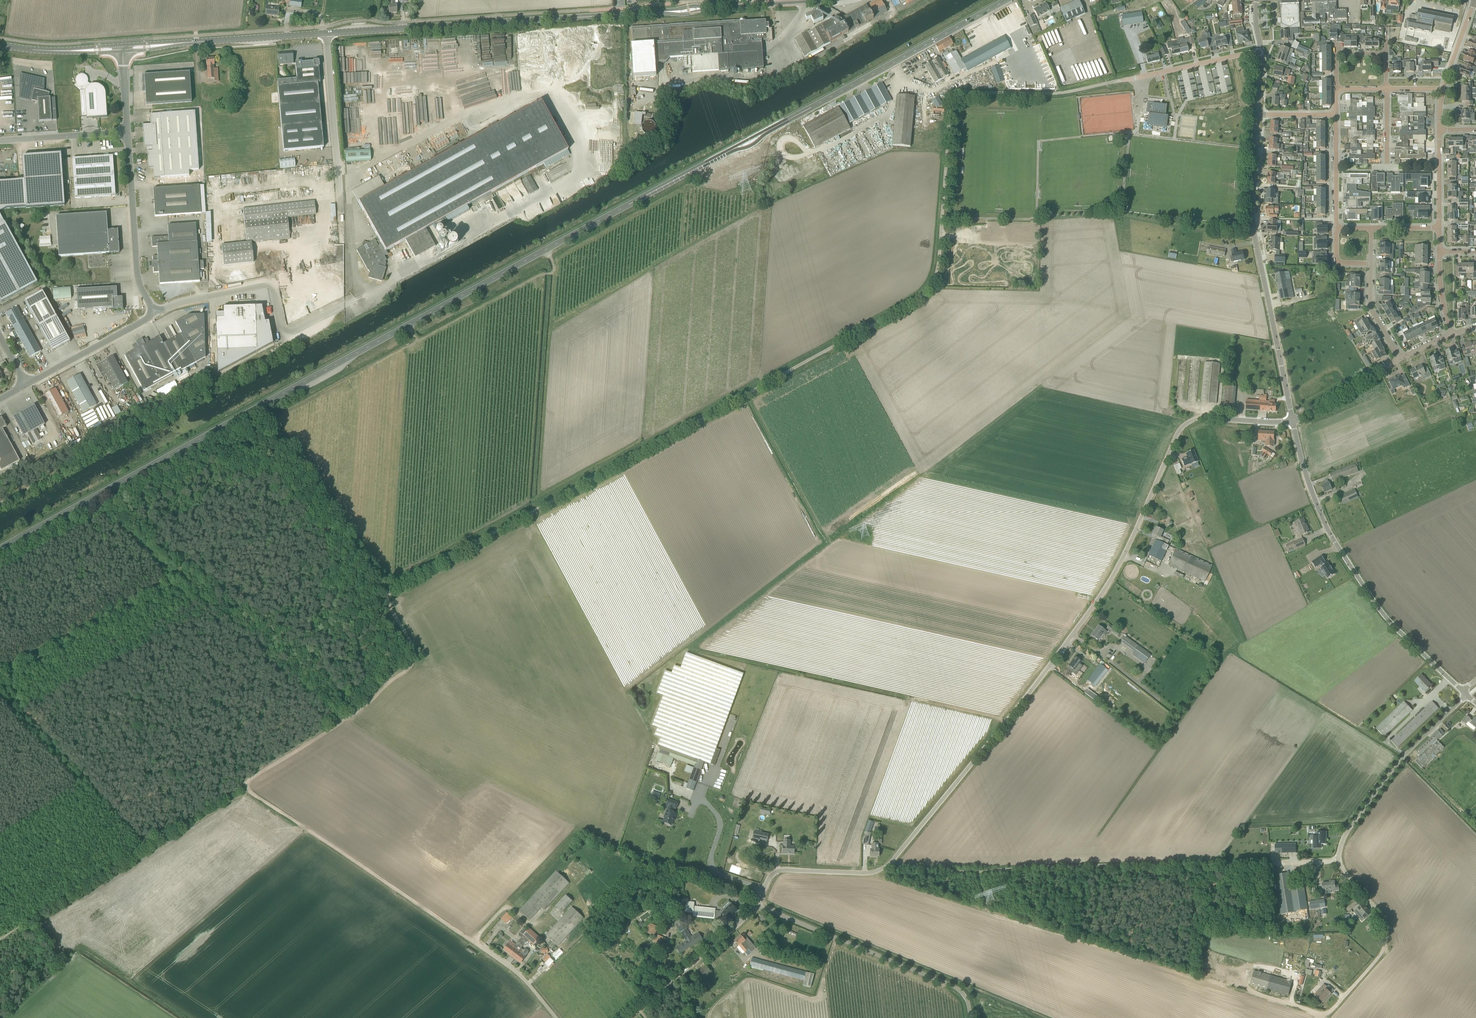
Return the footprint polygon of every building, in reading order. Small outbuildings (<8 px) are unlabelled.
[(389,14),(397,13),(396,5),(395,5),(395,0),(389,0),(389,6),(388,6),(389,14)] [(874,19),(887,12),(887,10),(889,9),(884,1),(882,2),(881,0),(876,0),(841,19),(839,16),(808,33),(807,32),(795,39),(805,58),(831,43),(842,37),(847,34),(874,19)] [(1243,15),(1241,0),(1233,0),(1232,0),(1234,16),(1243,15)] [(1281,28),(1300,27),(1299,0),(1280,0),(1280,5),(1281,28)] [(1323,0),(1304,0),(1305,7),(1312,7),(1312,15),(1319,15),(1319,3),(1323,3),(1323,0)] [(1320,20),(1326,20),(1325,13),(1329,13),(1329,20),(1347,19),(1346,10),(1336,10),(1336,0),(1323,0),(1323,3),(1319,3),(1319,15),(1320,20)] [(1381,7),(1381,10),(1386,10),(1399,11),(1399,7),(1400,0),(1390,0),(1389,3),(1387,2),(1387,1),(1381,1),(1381,7)] [(1079,1),(1060,9),(1066,23),(1085,15),(1079,1)] [(1038,18),(1050,11),(1045,3),(1033,10),(1038,18)] [(266,6),(265,15),(270,15),(270,14),(273,15),(272,16),(278,16),(279,8),(266,6)] [(1410,15),(1407,28),(1431,33),(1432,29),(1434,29),(1434,30),(1440,31),(1440,30),(1450,32),(1451,27),(1450,27),(1451,26),(1452,26),(1454,17),(1419,10),(1419,13),(1418,17),(1416,17),(1416,16),(1410,15)] [(1143,23),(1141,13),(1121,16),(1123,26),(1143,23)] [(1030,28),(1038,25),(1033,15),(1026,18),(1030,28)] [(1320,20),(1319,15),(1312,15),(1312,18),(1300,19),(1301,27),(1305,27),(1304,24),(1320,24),(1320,20)] [(1162,24),(1159,20),(1156,17),(1152,20),(1154,23),(1157,28),(1162,24)] [(766,21),(765,21),(746,22),(745,20),(747,20),(629,28),(632,28),(633,45),(632,45),(634,77),(656,75),(656,64),(666,64),(671,58),(692,57),(693,72),(719,71),(738,70),(764,69),(762,40),(768,40),(768,41),(773,41),(772,28),(769,28),(769,23),(766,24),(766,21)] [(1341,37),(1341,35),(1341,24),(1337,24),(1337,28),(1334,28),(1334,31),(1330,31),(1330,40),(1335,40),(1335,39),(1337,39),(1337,37),(1341,37)] [(1250,42),(1249,37),(1247,38),(1247,36),(1248,36),(1247,31),(1245,32),(1244,28),(1236,30),(1238,40),(1239,40),(1240,44),(1245,43),(1250,42)] [(1293,31),(1287,32),(1281,32),(1281,40),(1288,40),(1288,36),(1293,36),(1293,31)] [(1209,46),(1212,45),(1211,38),(1210,33),(1204,34),(1202,39),(1197,41),(1199,44),(1200,44),(1201,49),(1209,47),(1209,46)] [(1231,33),(1224,35),(1224,38),(1221,38),(1223,48),(1226,48),(1225,46),(1228,45),(1228,42),(1232,42),(1231,33)] [(1351,47),(1351,38),(1351,35),(1341,35),(1341,37),(1341,42),(1345,42),(1345,47),(1351,47)] [(1361,35),(1354,35),(1354,38),(1351,38),(1351,47),(1357,47),(1357,42),(1361,42),(1361,35)] [(1361,35),(1361,42),(1361,44),(1366,44),(1366,47),(1373,47),(1373,37),(1372,37),(1364,37),(1364,35),(1361,35)] [(961,60),(956,51),(949,55),(948,52),(944,54),(945,57),(946,57),(956,75),(966,69),(968,71),(1011,48),(1004,36),(961,60)] [(1220,49),(1223,48),(1221,38),(1217,39),(1217,37),(1211,38),(1212,45),(1212,46),(1216,45),(1217,48),(1220,47),(1220,49)] [(1382,37),(1376,37),(1373,37),(1373,47),(1379,47),(1379,44),(1382,44),(1382,37)] [(1472,37),(1471,40),(1470,40),(1469,43),(1468,43),(1467,45),(1468,46),(1467,47),(1475,50),(1475,38),(1472,37)] [(953,44),(949,38),(935,46),(940,54),(943,52),(942,51),(953,44)] [(1178,43),(1180,54),(1188,52),(1186,45),(1189,44),(1188,39),(1183,40),(1183,42),(1178,43)] [(1172,55),(1180,54),(1178,43),(1177,41),(1177,42),(1172,43),(1172,42),(1167,44),(1168,49),(1171,49),(1172,55)] [(1323,53),(1331,53),(1331,46),(1324,46),(1324,42),(1321,42),(1318,42),(1318,46),(1323,46),(1323,53)] [(1289,49),(1282,47),(1281,50),(1280,51),(1279,52),(1280,53),(1279,53),(1291,58),(1294,50),(1289,48),(1289,49)] [(1146,55),(1148,64),(1159,61),(1158,55),(1160,54),(1159,50),(1153,51),(1154,56),(1150,57),(1149,54),(1146,55)] [(1469,50),(1467,55),(1465,55),(1463,60),(1473,64),(1475,58),(1475,59),(1475,53),(1469,50)] [(278,54),(279,61),(279,64),(283,64),(283,62),(286,62),(286,61),(293,60),(292,53),(285,53),(285,54),(284,54),(282,54),(282,53),(278,54)] [(1289,62),(1291,63),(1293,58),(1291,58),(1279,53),(1277,60),(1284,62),(1283,64),(1288,65),(1289,62)] [(219,81),(218,68),(214,69),(214,65),(214,58),(206,58),(206,66),(207,65),(208,78),(202,78),(202,83),(219,81)] [(949,76),(938,58),(925,66),(926,68),(928,71),(935,84),(949,76)] [(1401,68),(1403,68),(1403,61),(1401,61),(1401,58),(1397,58),(1397,59),(1392,59),(1392,63),(1394,63),(1394,72),(1401,72),(1401,68)] [(1410,64),(1407,64),(1407,72),(1414,72),(1414,66),(1416,66),(1416,60),(1410,60),(1410,64)] [(1422,67),(1422,71),(1428,71),(1428,72),(1431,72),(1431,66),(1438,66),(1439,60),(1431,60),(1431,62),(1424,62),(1424,67),(1422,67)] [(319,66),(319,62),(319,61),(318,61),(317,61),(313,61),(313,62),(300,63),(300,62),(295,63),(297,79),(277,81),(278,87),(318,84),(320,83),(318,66),(319,66)] [(1475,73),(1475,68),(1465,64),(1463,67),(1462,67),(1460,74),(1463,75),(1462,76),(1466,77),(1469,78),(1471,72),(1475,74),(1475,73)] [(1005,81),(999,65),(991,68),(997,84),(1005,81)] [(1289,75),(1290,70),(1284,69),(1277,68),(1277,69),(1275,68),(1275,72),(1274,72),(1273,74),(1274,74),(1274,75),(1283,76),(1283,74),(1289,75)] [(149,75),(143,75),(143,91),(145,91),(146,105),(192,102),(190,72),(149,75)] [(39,122),(52,121),(50,97),(49,98),(50,93),(43,91),(44,80),(21,75),(20,98),(31,100),(31,101),(38,102),(39,122)] [(96,84),(95,84),(90,85),(88,82),(88,81),(88,80),(88,79),(87,78),(87,77),(86,76),(85,76),(85,75),(84,75),(83,75),(82,75),(81,75),(80,75),(79,75),(78,76),(77,76),(77,77),(76,78),(76,79),(76,80),(76,81),(76,82),(76,83),(74,86),(80,91),(82,116),(87,116),(87,118),(107,117),(106,94),(105,93),(105,91),(104,90),(104,89),(103,87),(101,86),(100,86),(99,85),(98,85),(96,84)] [(1294,85),(1295,79),(1296,77),(1288,76),(1287,84),(1294,85)] [(892,101),(882,83),(871,89),(880,107),(892,101)] [(278,87),(280,107),(319,103),(318,84),(278,87)] [(1462,88),(1462,95),(1475,95),(1475,88),(1473,88),(1473,84),(1466,84),(1466,88),(1462,88)] [(871,89),(864,93),(860,95),(869,113),(880,107),(871,89)] [(1279,92),(1279,93),(1276,93),(1276,97),(1273,97),(1272,106),(1278,106),(1279,104),(1282,105),(1282,106),(1286,106),(1287,101),(1285,101),(1286,95),(1283,95),(1283,92),(1279,92)] [(869,113),(860,95),(849,101),(859,119),(869,113)] [(915,97),(897,95),(892,145),(910,147),(915,97)] [(1413,112),(1413,108),(1408,108),(1408,104),(1412,104),(1412,95),(1408,95),(1408,97),(1399,97),(1399,104),(1402,104),(1402,105),(1402,107),(1400,107),(1400,112),(1413,112)] [(1475,95),(1462,95),(1462,102),(1466,102),(1466,106),(1473,106),(1473,102),(1470,102),(1470,99),(1475,99),(1475,95)] [(938,97),(933,101),(937,108),(943,105),(938,97)] [(1418,108),(1413,108),(1413,112),(1426,112),(1426,107),(1424,107),(1424,98),(1416,98),(1416,104),(1418,104),(1418,108)] [(1362,106),(1362,112),(1375,112),(1375,107),(1373,107),(1373,100),(1367,101),(1367,106),(1362,106)] [(849,101),(842,105),(838,107),(848,125),(859,119),(849,101)] [(1349,107),(1349,112),(1362,112),(1362,106),(1362,104),(1359,104),(1359,101),(1351,101),(1351,107),(1349,107)] [(433,225),(467,206),(543,163),(567,150),(540,102),(516,115),(514,112),(509,115),(511,118),(499,125),(497,121),(488,126),(490,130),(385,188),(358,202),(379,241),(386,251),(405,240),(426,229),(433,225)] [(1166,117),(1167,105),(1161,104),(1152,103),(1147,102),(1146,113),(1151,113),(1151,115),(1149,115),(1148,125),(1166,128),(1167,117),(1166,117)] [(321,124),(321,123),(319,103),(280,107),(281,128),(321,124)] [(838,107),(829,112),(803,126),(815,148),(850,129),(848,125),(838,107)] [(1462,120),(1464,120),(1464,124),(1471,123),(1471,121),(1475,121),(1475,114),(1473,114),(1473,108),(1466,108),(1466,111),(1462,111),(1462,120)] [(195,112),(150,115),(150,125),(143,126),(145,147),(152,147),(152,152),(147,152),(148,168),(153,168),(154,178),(189,176),(189,171),(199,170),(195,112)] [(1362,117),(1362,112),(1349,112),(1349,118),(1350,117),(1351,124),(1357,124),(1357,117),(1362,117)] [(1375,112),(1362,112),(1362,117),(1367,117),(1367,124),(1373,124),(1373,118),(1375,118),(1375,112)] [(1402,117),(1402,124),(1408,124),(1408,116),(1413,116),(1413,112),(1400,112),(1400,117),(1402,117)] [(1413,124),(1418,124),(1424,124),(1424,117),(1426,117),(1426,112),(1413,112),(1413,116),(1418,116),(1418,121),(1417,121),(1417,122),(1413,122),(1413,124)] [(323,148),(321,124),(281,128),(284,152),(323,148)] [(1349,131),(1349,136),(1362,136),(1362,131),(1357,131),(1357,124),(1351,124),(1351,131),(1349,131)] [(1367,131),(1362,131),(1362,136),(1375,136),(1375,131),(1373,131),(1373,124),(1367,124),(1367,131)] [(1408,131),(1408,124),(1402,124),(1402,130),(1400,130),(1400,136),(1413,136),(1413,131),(1408,131)] [(1413,131),(1413,136),(1426,136),(1426,130),(1424,130),(1424,124),(1418,124),(1418,131),(1413,131)] [(377,131),(379,146),(392,144),(391,133),(388,133),(388,130),(377,131)] [(1357,140),(1362,140),(1362,136),(1349,136),(1349,141),(1351,141),(1351,148),(1360,148),(1360,147),(1360,146),(1359,144),(1357,144),(1357,140)] [(1367,140),(1367,148),(1373,148),(1373,141),(1375,141),(1375,136),(1362,136),(1362,140),(1367,140)] [(1402,141),(1402,148),(1413,148),(1413,146),(1408,146),(1408,140),(1413,140),(1413,136),(1400,136),(1400,141),(1402,141)] [(1426,141),(1426,136),(1413,136),(1413,140),(1418,140),(1418,148),(1425,148),(1425,141),(1426,141)] [(1463,139),(1456,139),(1456,147),(1456,151),(1459,151),(1459,147),(1463,147),(1463,150),(1466,150),(1466,141),(1463,141),(1463,139)] [(1472,139),(1472,142),(1468,142),(1468,149),(1475,149),(1475,151),(1475,139),(1472,139)] [(1361,151),(1361,150),(1361,147),(1360,147),(1360,148),(1351,148),(1351,154),(1349,154),(1349,159),(1350,159),(1350,163),(1354,163),(1354,159),(1359,159),(1362,159),(1362,155),(1357,155),(1357,151),(1361,151)] [(1373,154),(1373,148),(1367,148),(1367,155),(1362,155),(1362,159),(1375,159),(1375,154),(1373,154)] [(1408,155),(1408,151),(1413,151),(1413,148),(1402,148),(1402,154),(1400,154),(1400,159),(1413,159),(1413,155),(1408,155)] [(1425,148),(1418,148),(1413,148),(1413,151),(1418,151),(1418,155),(1413,155),(1413,159),(1426,159),(1426,154),(1425,154),(1425,148)] [(358,150),(345,151),(346,162),(359,161),(358,150)] [(570,155),(567,150),(543,163),(546,168),(570,155)] [(6,210),(26,208),(65,206),(61,154),(22,156),(24,180),(0,182),(0,213),(6,210)] [(113,156),(72,159),(75,199),(116,196),(113,156)] [(280,169),(296,167),(294,158),(279,159),(280,169)] [(1290,171),(1290,166),(1282,166),(1282,165),(1283,162),(1280,162),(1279,162),(1269,161),(1268,161),(1268,164),(1269,164),(1269,167),(1281,167),(1281,170),(1290,171)] [(1347,177),(1347,185),(1357,185),(1357,179),(1365,179),(1365,174),(1350,174),(1350,177),(1347,177)] [(1372,176),(1372,193),(1378,193),(1378,184),(1385,184),(1385,174),(1377,174),(1377,176),(1372,176)] [(1426,174),(1405,174),(1405,181),(1417,181),(1417,191),(1425,191),(1425,187),(1428,187),(1428,181),(1426,181),(1426,174)] [(522,181),(529,195),(538,190),(530,176),(522,181)] [(352,191),(358,202),(385,188),(378,177),(352,191)] [(1357,190),(1357,185),(1347,185),(1347,186),(1347,190),(1347,193),(1349,193),(1349,197),(1370,197),(1370,193),(1358,191),(1357,190)] [(199,186),(193,186),(161,188),(161,187),(161,188),(153,189),(154,201),(152,201),(154,201),(155,217),(201,214),(199,186)] [(1266,203),(1272,204),(1272,199),(1274,199),(1274,197),(1278,197),(1278,193),(1275,193),(1275,190),(1267,190),(1267,199),(1266,199),(1266,203)] [(1428,204),(1428,196),(1426,196),(1426,192),(1407,192),(1407,198),(1418,198),(1419,199),(1419,204),(1428,204)] [(1370,197),(1349,197),(1349,200),(1347,200),(1347,208),(1357,208),(1357,203),(1367,202),(1370,202),(1370,197)] [(290,238),(288,217),(316,214),(315,201),(243,209),(247,243),(252,242),(290,238)] [(1392,209),(1386,209),(1386,220),(1393,220),(1393,217),(1403,217),(1403,204),(1392,204),(1392,209)] [(1424,205),(1409,205),(1409,210),(1414,210),(1414,217),(1419,217),(1428,217),(1428,210),(1424,210),(1424,205)] [(469,210),(467,206),(433,225),(435,229),(469,210)] [(1277,218),(1277,216),(1278,214),(1279,214),(1279,207),(1271,206),(1270,207),(1266,207),(1266,214),(1270,214),(1269,217),(1277,218)] [(1382,207),(1379,207),(1379,210),(1372,210),(1372,220),(1379,220),(1379,218),(1382,218),(1382,207)] [(1347,213),(1347,220),(1357,220),(1357,215),(1367,214),(1367,210),(1349,210),(1350,213),(1347,213)] [(59,257),(119,253),(118,229),(118,230),(108,230),(106,213),(56,216),(59,257)] [(1277,225),(1277,220),(1269,220),(1269,224),(1269,227),(1268,227),(1268,232),(1272,232),(1272,233),(1277,233),(1277,225)] [(159,272),(160,284),(200,282),(199,270),(204,270),(203,261),(198,261),(197,241),(196,223),(168,225),(169,236),(152,237),(152,247),(157,247),(158,256),(153,256),(154,273),(159,272)] [(1322,223),(1315,223),(1315,229),(1318,229),(1318,233),(1320,233),(1320,234),(1324,234),(1324,233),(1328,233),(1328,227),(1322,227),(1322,223)] [(0,226),(0,302),(1,303),(37,283),(5,224),(0,226)] [(1448,235),(1448,236),(1458,236),(1458,231),(1456,231),(1456,229),(1469,229),(1469,225),(1468,225),(1466,225),(1459,225),(1455,225),(1455,228),(1448,228),(1448,232),(1447,233),(1447,235),(1448,235)] [(405,240),(410,249),(414,247),(419,256),(435,247),(426,229),(405,240)] [(50,244),(49,236),(38,236),(38,244),(50,244)] [(1269,245),(1271,246),(1271,250),(1272,250),(1272,251),(1275,251),(1275,250),(1280,251),(1280,243),(1282,243),(1283,239),(1280,239),(1271,238),(1271,242),(1269,242),(1269,245)] [(1327,249),(1327,242),(1323,242),(1323,238),(1315,238),(1315,244),(1318,244),(1318,249),(1327,249)] [(382,281),(384,273),(386,268),(385,268),(386,263),(385,261),(386,260),(384,256),(387,254),(386,251),(379,241),(376,242),(375,240),(368,244),(367,243),(366,243),(364,244),(363,245),(364,246),(357,250),(368,270),(370,273),(369,278),(382,281)] [(1392,245),(1392,240),(1386,240),(1386,244),(1381,244),(1381,249),(1380,249),(1380,250),(1390,250),(1390,247),(1392,245)] [(224,266),(254,262),(252,242),(247,243),(222,246),(224,266)] [(1415,246),(1415,248),(1415,249),(1416,249),(1416,252),(1428,252),(1428,246),(1420,246),(1420,244),(1417,244),(1417,246),(1415,246)] [(1226,250),(1223,249),(1223,246),(1222,246),(1221,249),(1208,247),(1207,253),(1225,257),(1226,250)] [(415,258),(419,256),(414,247),(410,249),(415,258)] [(1234,262),(1239,261),(1245,260),(1243,253),(1237,254),(1236,250),(1232,251),(1233,255),(1234,262)] [(1390,253),(1390,250),(1380,250),(1381,250),(1381,255),(1386,256),(1386,259),(1391,259),(1392,255),(1390,253)] [(1317,264),(1327,264),(1327,262),(1328,262),(1328,258),(1327,258),(1327,257),(1321,257),(1321,253),(1314,253),(1314,259),(1317,259),(1317,264)] [(1428,265),(1428,259),(1416,259),(1416,258),(1415,258),(1415,261),(1416,261),(1416,265),(1415,265),(1417,265),(1417,267),(1420,267),(1420,265),(1428,265)] [(1389,268),(1390,262),(1392,262),(1392,259),(1391,259),(1386,259),(1385,262),(1380,262),(1380,268),(1389,268)] [(1456,277),(1460,277),(1464,277),(1464,279),(1466,279),(1466,264),(1459,265),(1459,270),(1455,270),(1456,277)] [(1389,274),(1389,268),(1380,268),(1380,274),(1385,274),(1385,277),(1386,277),(1392,277),(1392,274),(1389,274)] [(1428,273),(1428,270),(1415,269),(1415,273),(1420,276),(1420,278),(1430,279),(1430,277),(1431,277),(1431,276),(1429,276),(1429,273),(1428,273)] [(1275,275),(1278,291),(1280,300),(1294,297),(1289,272),(1281,274),(1275,275)] [(1360,276),(1355,276),(1356,273),(1349,273),(1349,277),(1348,277),(1348,282),(1351,282),(1360,282),(1360,276)] [(1430,281),(1430,279),(1420,278),(1420,281),(1414,284),(1414,287),(1418,288),(1425,288),(1427,288),(1427,285),(1429,285),(1429,281),(1430,281)] [(1360,283),(1360,282),(1351,282),(1351,286),(1349,286),(1349,291),(1356,291),(1356,288),(1360,288),(1360,283)] [(1389,290),(1389,286),(1380,286),(1380,292),(1385,292),(1385,295),(1391,295),(1391,290),(1389,290)] [(117,297),(117,287),(77,290),(78,310),(113,308),(113,310),(123,309),(122,297),(117,297)] [(51,289),(52,300),(69,299),(69,288),(51,289)] [(1421,297),(1422,297),(1430,297),(1430,291),(1425,291),(1425,288),(1418,288),(1418,294),(1421,294),(1421,297)] [(70,342),(43,291),(25,301),(52,352),(70,342)] [(1360,294),(1356,294),(1356,291),(1349,291),(1346,291),(1346,294),(1349,294),(1349,296),(1351,296),(1351,300),(1360,300),(1360,294)] [(1431,297),(1430,297),(1422,297),(1422,302),(1423,304),(1420,306),(1422,308),(1426,306),(1430,306),(1431,303),(1431,297)] [(1357,306),(1360,306),(1360,300),(1351,300),(1346,300),(1346,310),(1357,310),(1357,306)] [(1458,320),(1466,320),(1466,312),(1468,312),(1468,305),(1468,302),(1466,302),(1466,305),(1462,305),(1462,310),(1458,310),(1458,320)] [(1385,312),(1393,308),(1390,303),(1382,307),(1385,312)] [(262,306),(223,307),(224,318),(216,319),(218,373),(273,343),(269,321),(265,322),(262,306)] [(17,307),(6,313),(30,357),(41,351),(22,316),(17,307)] [(1388,318),(1396,313),(1393,308),(1385,312),(1385,313),(1388,317),(1388,318)] [(1402,320),(1399,316),(1398,317),(1396,313),(1388,318),(1391,323),(1395,320),(1397,323),(1402,320)] [(144,391),(197,362),(206,358),(204,315),(189,315),(176,322),(182,334),(164,344),(160,337),(149,342),(147,338),(133,346),(135,350),(125,356),(144,391)] [(1354,322),(1359,330),(1370,323),(1369,321),(1368,322),(1367,319),(1364,321),(1362,317),(1358,319),(1358,320),(1357,320),(1354,322)] [(1407,317),(1403,318),(1405,321),(1397,324),(1399,328),(1405,325),(1405,323),(1409,321),(1407,317)] [(1438,327),(1438,326),(1441,324),(1438,318),(1429,322),(1434,331),(1436,330),(1435,329),(1438,327)] [(1434,331),(1429,322),(1424,324),(1428,333),(1431,331),(1431,332),(1434,331)] [(1362,335),(1372,329),(1371,326),(1372,326),(1370,323),(1359,330),(1362,335)] [(1425,334),(1428,333),(1424,324),(1419,327),(1423,335),(1424,335),(1426,335),(1425,334)] [(1422,336),(1423,335),(1419,327),(1414,329),(1418,338),(1421,336),(1421,337),(1422,336)] [(1379,341),(1380,340),(1377,335),(1379,335),(1377,332),(1376,333),(1373,328),(1372,329),(1362,335),(1365,338),(1359,342),(1362,346),(1367,343),(1369,347),(1372,345),(1379,341)] [(1415,339),(1418,338),(1414,329),(1409,331),(1413,340),(1415,339)] [(1413,340),(1409,331),(1404,334),(1402,331),(1398,333),(1403,342),(1406,340),(1407,342),(1410,341),(1411,341),(1413,340)] [(1372,345),(1374,350),(1383,345),(1382,343),(1381,343),(1379,341),(1372,345)] [(1473,353),(1473,351),(1475,351),(1475,342),(1469,344),(1469,343),(1465,344),(1466,349),(1463,350),(1464,356),(1473,353)] [(1384,347),(1383,345),(1374,350),(1371,352),(1376,360),(1379,358),(1380,360),(1387,356),(1384,351),(1385,351),(1383,348),(1384,347)] [(1453,349),(1451,350),(1446,352),(1449,361),(1452,359),(1455,364),(1462,361),(1458,350),(1454,351),(1453,349)] [(100,364),(106,375),(114,390),(128,383),(113,356),(100,364)] [(1438,358),(1438,356),(1430,358),(1433,367),(1437,366),(1440,370),(1446,368),(1444,364),(1442,357),(1438,358)] [(1220,364),(1205,363),(1205,362),(1201,402),(1216,404),(1220,364)] [(106,375),(100,364),(96,366),(102,377),(106,375)] [(1429,372),(1426,374),(1422,365),(1410,371),(1411,373),(1411,376),(1413,377),(1414,380),(1424,375),(1427,378),(1431,376),(1429,372)] [(67,382),(83,412),(97,405),(80,374),(67,382)] [(1389,381),(1394,390),(1402,386),(1404,389),(1410,386),(1407,380),(1403,381),(1400,376),(1389,381)] [(69,412),(56,388),(49,391),(45,394),(49,401),(50,400),(59,417),(69,412)] [(1274,404),(1275,401),(1270,401),(1270,402),(1247,400),(1246,409),(1276,412),(1277,405),(1274,404)] [(34,405),(13,416),(13,417),(24,436),(45,424),(34,405)] [(116,405),(111,409),(115,415),(120,412),(116,405)] [(0,418),(0,460),(0,469),(1,471),(20,460),(2,429),(7,426),(2,417),(0,418)] [(1258,441),(1266,441),(1267,441),(1267,436),(1268,436),(1268,432),(1259,431),(1258,441)] [(1275,432),(1268,432),(1268,436),(1267,436),(1267,441),(1266,441),(1266,447),(1274,447),(1274,446),(1275,446),(1275,440),(1274,440),(1275,432)] [(1264,447),(1262,452),(1263,453),(1261,457),(1266,460),(1268,456),(1270,457),(1273,453),(1264,447)] [(1198,462),(1194,450),(1186,454),(1187,457),(1181,460),(1184,467),(1190,464),(1190,465),(1198,462)] [(1332,482),(1359,471),(1357,467),(1358,466),(1357,463),(1329,474),(1332,482)] [(1327,479),(1324,481),(1326,485),(1322,486),(1325,493),(1332,490),(1329,483),(1327,479)] [(1358,498),(1357,495),(1355,489),(1340,496),(1344,504),(1358,498)] [(1298,527),(1301,536),(1310,532),(1304,519),(1291,524),(1293,529),(1298,527)] [(1154,535),(1152,538),(1152,539),(1167,545),(1169,541),(1160,537),(1163,531),(1156,528),(1156,529),(1155,528),(1154,531),(1155,531),(1153,535),(1154,535)] [(1148,556),(1146,561),(1158,567),(1168,546),(1167,545),(1152,539),(1145,554),(1148,556)] [(1295,547),(1296,547),(1296,549),(1306,545),(1303,539),(1294,543),(1293,542),(1286,545),(1288,550),(1295,547)] [(1212,566),(1182,552),(1175,549),(1168,565),(1205,582),(1212,566)] [(1322,567),(1321,568),(1328,579),(1335,574),(1332,570),(1331,567),(1330,567),(1328,563),(1327,564),(1325,561),(1322,556),(1312,562),(1315,568),(1320,564),(1322,567)] [(1294,566),(1297,574),(1299,573),(1304,584),(1311,581),(1303,563),(1294,566)] [(1118,636),(1120,633),(1109,625),(1107,628),(1118,636)] [(1106,631),(1098,626),(1091,635),(1098,640),(1103,634),(1104,635),(1106,631)] [(1144,664),(1147,661),(1151,655),(1126,637),(1122,642),(1134,651),(1131,654),(1144,664)] [(1081,661),(1075,657),(1069,666),(1075,670),(1081,661)] [(1095,686),(1108,670),(1102,666),(1100,664),(1087,680),(1095,686)] [(730,712),(735,697),(672,673),(666,671),(657,694),(663,696),(652,726),(658,728),(655,735),(661,738),(658,746),(661,747),(699,760),(714,766),(720,750),(716,749),(730,712)] [(1421,675),(1414,681),(1421,689),(1422,688),(1425,692),(1432,686),(1421,675)] [(1098,698),(1089,692),(1087,695),(1095,702),(1098,698)] [(1384,737),(1412,710),(1404,702),(1376,728),(1384,737)] [(1432,715),(1431,715),(1425,709),(1391,741),(1397,748),(1432,715)] [(1475,728),(1475,718),(1473,721),(1470,719),(1467,716),(1462,722),(1466,724),(1468,722),(1475,728)] [(1433,735),(1422,745),(1416,751),(1420,756),(1432,745),(1438,740),(1433,735)] [(699,760),(661,747),(659,753),(656,760),(664,763),(666,756),(671,757),(695,766),(697,767),(699,760)] [(693,791),(701,770),(694,768),(686,789),(693,791)] [(674,821),(675,819),(677,814),(672,812),(673,808),(676,809),(678,803),(668,799),(666,805),(668,806),(667,810),(665,815),(666,815),(663,823),(668,824),(667,825),(670,826),(671,825),(672,826),(673,821),(674,821)] [(752,839),(767,842),(769,835),(754,831),(752,839)] [(862,844),(863,844),(868,845),(871,833),(865,832),(862,844)] [(1321,848),(1321,844),(1326,844),(1325,836),(1326,836),(1326,832),(1317,832),(1318,840),(1313,840),(1314,848),(1321,848)] [(790,841),(785,840),(784,840),(783,846),(783,854),(788,854),(790,854),(794,854),(795,846),(790,846),(790,841)] [(879,856),(879,850),(879,849),(879,843),(871,843),(871,849),(871,856),(879,856)] [(1276,853),(1294,853),(1294,854),(1296,853),(1296,844),(1276,844),(1276,853)] [(739,876),(742,870),(732,867),(730,873),(739,876)] [(569,883),(566,881),(556,871),(531,898),(544,910),(569,883)] [(1287,873),(1275,875),(1281,914),(1295,912),(1289,871),(1287,872),(1287,873)] [(1331,882),(1322,883),(1323,890),(1324,895),(1328,895),(1327,890),(1328,890),(1335,889),(1335,890),(1339,890),(1339,885),(1335,886),(1335,880),(1331,881),(1331,882)] [(555,907),(561,913),(573,901),(566,895),(555,907)] [(1324,899),(1320,900),(1310,902),(1311,910),(1326,907),(1324,899)] [(715,909),(694,907),(695,902),(687,901),(685,913),(694,914),(693,917),(714,919),(715,919),(716,909),(715,909)] [(1349,903),(1344,907),(1348,912),(1349,912),(1351,909),(1353,908),(1349,903)] [(735,907),(731,904),(727,908),(726,907),(724,910),(723,909),(720,911),(722,913),(729,920),(738,911),(738,910),(738,909),(736,907),(735,907)] [(1362,921),(1371,913),(1363,904),(1357,909),(1354,912),(1362,921)] [(533,915),(524,906),(519,911),(529,919),(533,915)] [(546,935),(551,940),(556,945),(558,946),(584,918),(572,907),(546,935)] [(506,924),(512,918),(512,917),(506,911),(500,918),(501,919),(506,924)] [(676,947),(679,954),(703,940),(699,933),(691,937),(687,929),(688,928),(682,919),(674,923),(680,933),(681,932),(686,941),(676,947)] [(659,927),(658,926),(648,923),(645,932),(654,936),(655,936),(656,934),(659,927)] [(1377,931),(1374,923),(1369,924),(1372,933),(1377,931)] [(540,938),(530,928),(523,935),(534,945),(540,938)] [(661,943),(663,937),(664,937),(656,934),(655,936),(654,936),(653,940),(661,943)] [(744,939),(741,935),(735,941),(739,946),(748,956),(752,953),(749,949),(753,945),(746,937),(744,939)] [(548,944),(549,946),(552,948),(556,945),(551,940),(548,944)] [(521,963),(527,954),(528,953),(528,952),(528,951),(528,950),(527,950),(527,949),(526,949),(525,949),(524,949),(523,950),(511,941),(504,950),(521,963)] [(475,955),(477,952),(467,947),(466,950),(475,955)] [(786,976),(801,980),(804,980),(803,985),(811,987),(814,974),(806,972),(789,967),(752,958),(750,966),(780,974),(778,981),(784,983),(786,976)] [(711,972),(709,969),(706,966),(699,971),(705,977),(711,972)] [(1288,995),(1292,982),(1254,971),(1250,984),(1288,995)] [(1327,987),(1324,984),(1319,990),(1314,995),(1323,1003),(1332,994),(1331,993),(1334,990),(1328,985),(1327,987)]
